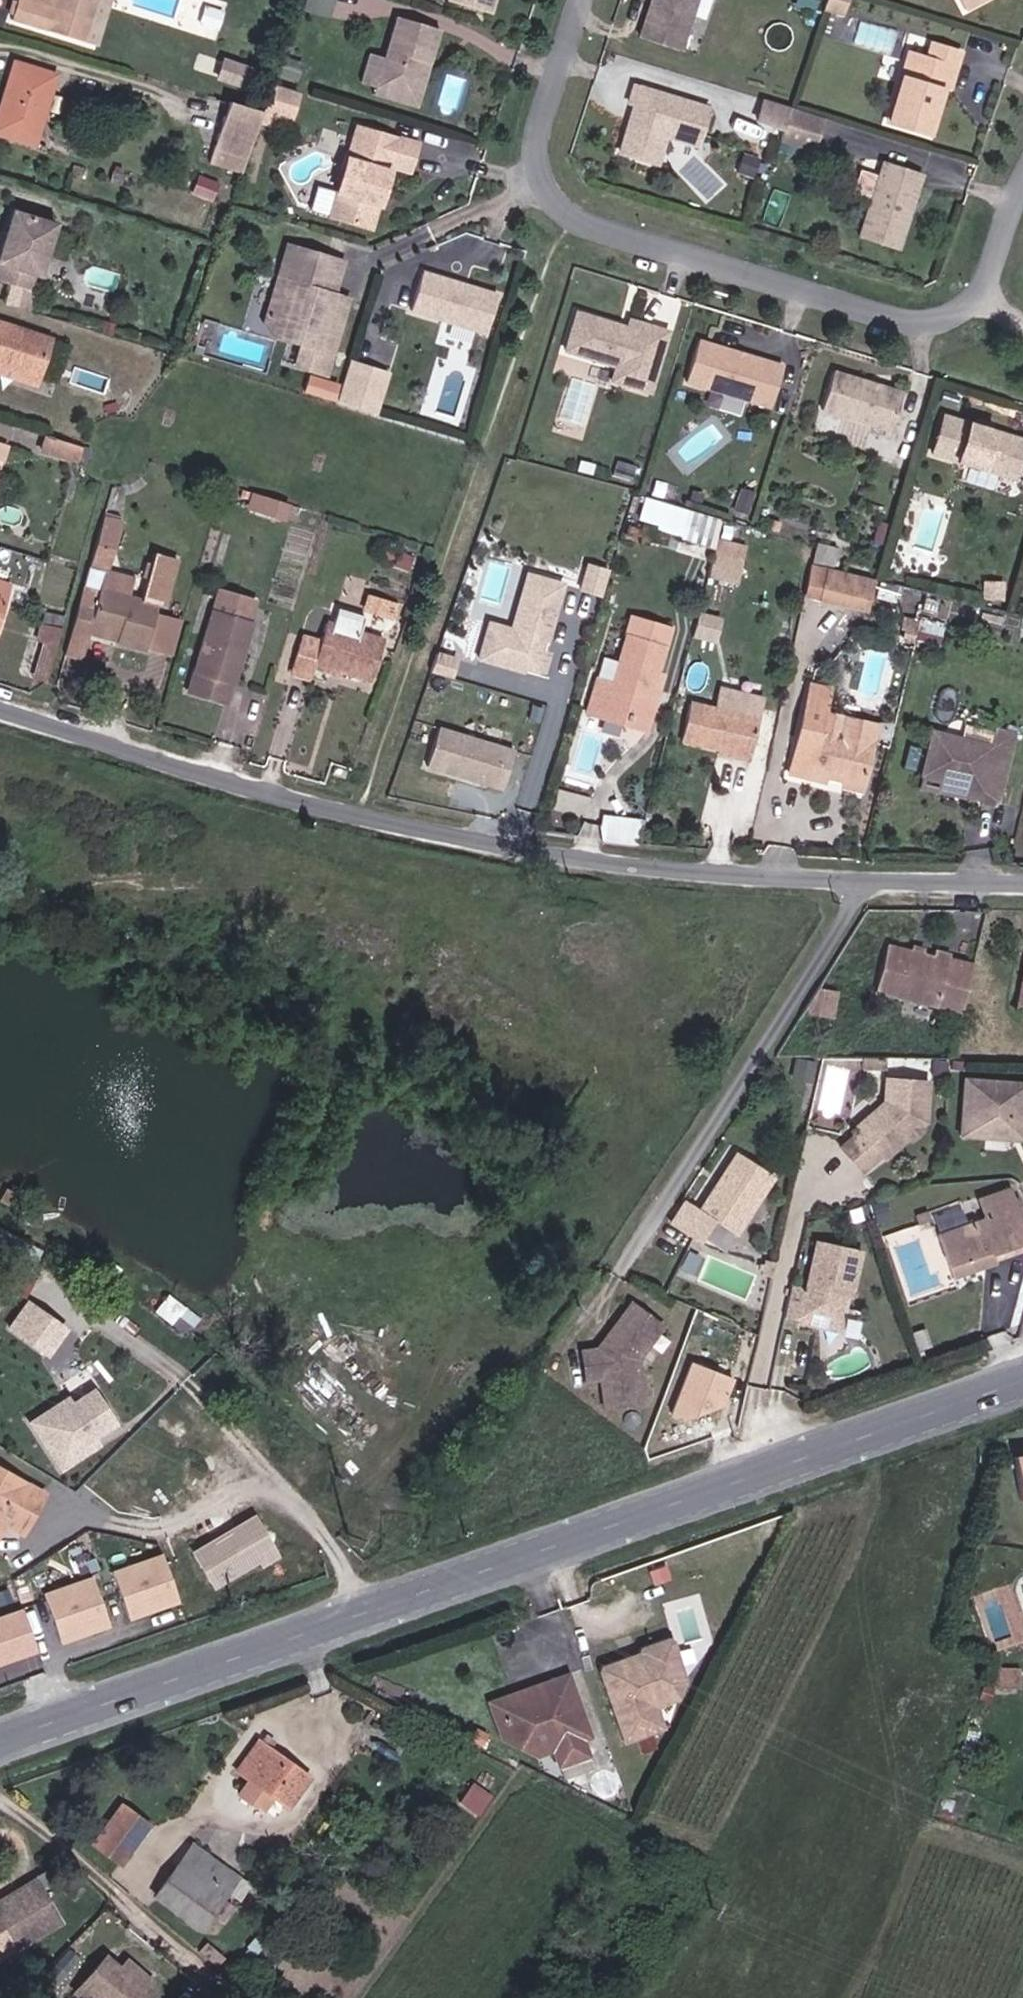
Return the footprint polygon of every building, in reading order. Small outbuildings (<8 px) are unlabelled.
[(54,7),(29,0),(0,0),(0,16),(84,40),(96,0),(56,0),(54,7)] [(301,17),(327,24),(335,0),(306,0),(301,17)] [(446,3),(488,15),(492,0),(447,0),(446,3)] [(683,41),(697,0),(653,0),(644,28),(683,41)] [(795,7),(815,13),(819,0),(797,0),(795,7)] [(824,11),(843,17),(848,0),(828,0),(824,11)] [(964,13),(989,0),(957,0),(964,13)] [(223,8),(207,3),(202,19),(219,24),(223,8)] [(359,85),(373,88),(397,97),(417,77),(420,62),(428,65),(437,32),(393,18),(382,59),(367,56),(359,85)] [(680,50),(683,41),(644,28),(641,37),(680,50)] [(887,123),(928,135),(943,87),(949,88),(960,56),(932,47),(927,62),(909,56),(887,123)] [(280,58),(274,73),(289,78),(295,63),(280,58)] [(57,73),(15,61),(0,110),(0,133),(34,145),(57,73)] [(397,97),(373,88),(370,96),(414,109),(428,65),(420,62),(417,77),(397,97)] [(630,102),(635,104),(643,106),(633,137),(623,141),(621,151),(657,163),(665,135),(697,145),(709,108),(635,86),(630,102)] [(791,108),(765,100),(758,121),(771,125),(785,130),(791,108)] [(241,172),(261,111),(229,101),(208,162),(241,172)] [(643,106),(635,104),(623,141),(633,137),(643,106)] [(825,118),(792,108),(785,130),(782,139),(781,142),(815,152),(825,118)] [(785,130),(771,125),(768,135),(782,139),(785,130)] [(305,213),(367,232),(386,168),(407,174),(416,146),(353,126),(332,194),(313,188),(305,213)] [(752,179),(757,161),(743,155),(737,174),(752,179)] [(858,239),(897,250),(923,176),(884,162),(879,176),(860,170),(852,194),(871,200),(858,239)] [(192,194),(211,201),(218,182),(199,176),(192,194)] [(29,289),(34,272),(39,274),(56,223),(12,210),(0,249),(0,262),(0,263),(0,280),(29,289)] [(296,273),(302,253),(287,248),(281,269),(296,273)] [(342,264),(302,253),(296,273),(281,269),(263,326),(270,337),(300,346),(294,367),(324,376),(341,318),(321,312),(325,296),(332,298),(342,264)] [(413,313),(426,276),(421,275),(409,312),(413,313)] [(453,284),(426,276),(413,313),(483,336),(495,297),(463,287),(462,292),(454,289),(453,284)] [(346,302),(332,298),(325,296),(321,312),(341,318),(346,302)] [(620,329),(577,316),(565,355),(616,370),(611,385),(651,396),(669,335),(631,324),(629,331),(628,336),(619,334),(620,329)] [(39,374),(50,339),(0,322),(0,362),(39,374)] [(771,411),(783,370),(699,345),(687,385),(771,411)] [(39,374),(0,362),(0,373),(36,384),(39,374)] [(381,385),(343,373),(334,404),(371,415),(381,385)] [(858,424),(870,387),(835,375),(823,413),(858,424)] [(903,396),(870,387),(858,424),(891,435),(903,396)] [(1022,453),(1022,442),(987,431),(974,428),(942,418),(932,456),(1015,481),(1022,453)] [(976,422),(974,428),(987,431),(988,426),(976,422)] [(82,446),(44,435),(39,451),(69,460),(70,458),(77,460),(81,454),(82,446)] [(4,460),(9,444),(0,442),(0,458),(4,460)] [(614,481),(631,486),(636,472),(618,467),(614,481)] [(284,517),(288,502),(255,493),(250,507),(284,517)] [(123,514),(106,510),(97,541),(113,546),(123,514)] [(746,547),(716,538),(712,554),(742,562),(746,547)] [(113,546),(97,541),(86,581),(101,587),(107,568),(113,546)] [(605,574),(611,555),(589,549),(583,568),(605,574)] [(73,626),(88,631),(89,623),(130,635),(128,643),(145,648),(146,646),(156,613),(158,603),(165,604),(180,558),(156,551),(141,598),(129,594),(134,576),(107,568),(101,587),(86,581),(73,626)] [(742,562),(712,554),(706,579),(735,587),(742,562)] [(828,566),(812,563),(805,594),(820,598),(828,566)] [(861,574),(828,566),(820,598),(819,601),(853,608),(861,574)] [(533,594),(537,577),(528,574),(523,591),(533,594)] [(868,612),(876,578),(861,574),(853,608),(868,612)] [(491,617),(479,660),(521,672),(528,647),(543,651),(562,584),(537,577),(533,594),(523,591),(514,623),(491,617)] [(11,587),(0,584),(0,624),(11,587)] [(220,590),(215,611),(250,621),(256,601),(220,590)] [(304,632),(290,672),(310,679),(313,671),(314,666),(343,674),(344,671),(371,679),(385,637),(356,629),(360,616),(332,608),(328,621),(327,621),(322,637),(304,632)] [(62,627),(65,615),(45,609),(42,621),(62,627)] [(250,621),(215,611),(213,611),(190,690),(226,701),(232,681),(235,682),(252,622),(250,621)] [(595,674),(588,702),(639,718),(650,685),(657,687),(663,666),(656,663),(667,621),(631,611),(612,679),(595,674)] [(156,613),(146,646),(172,654),(182,621),(156,613)] [(58,641),(62,627),(42,621),(38,635),(44,637),(58,641)] [(89,623),(88,631),(128,643),(130,635),(89,623)] [(73,626),(65,651),(80,655),(88,631),(73,626)] [(40,652),(54,656),(58,641),(44,637),(40,652)] [(536,676),(543,651),(528,647),(521,672),(536,676)] [(33,676),(47,679),(54,656),(40,652),(33,676)] [(430,673),(451,679),(456,660),(437,654),(430,673)] [(595,674),(612,679),(618,658),(601,654),(595,674)] [(342,680),(343,674),(314,666),(313,671),(342,680)] [(639,718),(588,702),(585,712),(645,728),(657,687),(650,685),(639,718)] [(825,689),(808,685),(788,773),(806,777),(807,771),(824,774),(825,769),(844,773),(843,778),(864,783),(873,740),(836,732),(840,715),(820,711),(825,689)] [(718,746),(750,754),(763,705),(728,696),(725,708),(690,699),(680,736),(718,746)] [(836,732),(873,740),(877,723),(840,715),(836,732)] [(921,772),(925,774),(979,786),(976,795),(999,801),(1016,732),(997,728),(993,745),(932,730),(921,772)] [(513,751),(433,729),(421,767),(501,790),(513,751)] [(749,759),(750,754),(718,746),(717,751),(749,759)] [(806,777),(822,781),(824,774),(807,771),(806,777)] [(979,786),(925,774),(922,786),(975,799),(976,795),(979,786)] [(843,778),(842,784),(863,789),(864,783),(843,778)] [(600,836),(638,841),(643,822),(604,816),(600,836)] [(909,951),(923,955),(925,948),(911,944),(909,951)] [(933,958),(923,955),(909,951),(886,946),(874,990),(938,1006),(950,959),(951,954),(934,950),(933,958)] [(938,1006),(961,1012),(961,1009),(972,965),(950,959),(938,1006)] [(828,990),(817,987),(802,1012),(822,1017),(828,990)] [(815,1065),(796,1060),(793,1074),(811,1078),(815,1065)] [(880,1157),(905,1136),(918,1125),(924,1120),(927,1078),(885,1075),(881,1101),(853,1125),(855,1128),(835,1145),(857,1170),(877,1153),(880,1157)] [(964,1078),(960,1134),(1008,1138),(1012,1081),(964,1078)] [(1008,1138),(1022,1139),(1022,1082),(1012,1081),(1008,1138)] [(918,1125),(905,1136),(909,1140),(921,1130),(918,1125)] [(770,1177),(732,1154),(697,1213),(683,1205),(669,1227),(698,1244),(711,1221),(735,1236),(770,1177)] [(1012,1186),(976,1198),(983,1219),(933,1235),(949,1280),(995,1266),(991,1255),(1022,1245),(1022,1216),(1012,1186)] [(18,1195),(6,1189),(0,1199),(13,1205),(18,1195)] [(926,1222),(923,1213),(911,1217),(913,1226),(926,1222)] [(806,1288),(792,1286),(784,1317),(799,1320),(800,1316),(823,1321),(839,1319),(838,1311),(842,1296),(844,1286),(852,1288),(860,1252),(817,1243),(806,1288)] [(763,1274),(773,1276),(776,1261),(766,1259),(763,1274)] [(850,1298),(852,1288),(844,1286),(842,1296),(850,1298)] [(11,1330),(57,1354),(76,1319),(29,1294),(11,1330)] [(629,1312),(611,1337),(613,1346),(608,1354),(598,1355),(581,1358),(586,1384),(604,1381),(609,1412),(646,1406),(639,1366),(660,1331),(629,1312)] [(800,1316),(799,1320),(798,1323),(841,1333),(839,1319),(823,1321),(800,1316)] [(613,1346),(611,1337),(598,1355),(608,1354),(613,1346)] [(677,1412),(704,1419),(718,1365),(691,1358),(677,1412)] [(78,1396),(74,1390),(29,1419),(60,1468),(128,1426),(100,1382),(78,1396)] [(6,1523),(24,1532),(46,1491),(0,1465),(0,1533),(6,1523)] [(169,1549),(113,1566),(129,1618),(185,1600),(169,1549)] [(48,1586),(61,1640),(115,1626),(102,1573),(48,1586)] [(43,1649),(28,1604),(0,1613),(0,1663),(43,1649)] [(634,1652),(598,1665),(602,1674),(638,1663),(644,1653),(675,1642),(672,1633),(640,1645),(634,1652)] [(638,1663),(602,1674),(624,1741),(666,1727),(658,1705),(651,1687),(687,1675),(675,1642),(644,1653),(638,1663)] [(1020,1668),(995,1667),(995,1686),(1020,1687),(1020,1668)] [(567,1674),(551,1680),(553,1685),(496,1705),(507,1733),(543,1721),(553,1748),(559,1764),(588,1754),(582,1738),(589,1736),(567,1674)] [(678,1698),(687,1675),(651,1687),(658,1705),(678,1698)] [(553,1685),(551,1680),(490,1701),(502,1737),(536,1754),(553,1748),(543,1721),(507,1733),(496,1705),(553,1685)] [(260,1741),(269,1748),(275,1741),(265,1735),(260,1741)] [(288,1806),(309,1778),(269,1748),(260,1741),(257,1740),(236,1769),(249,1778),(238,1793),(252,1804),(254,1802),(262,1807),(272,1795),(288,1806)] [(92,1841),(119,1861),(148,1824),(121,1803),(92,1841)] [(237,1877),(193,1843),(155,1892),(199,1926),(210,1911),(222,1896),(237,1877)] [(35,1879),(0,1901),(0,1951),(2,1955),(60,1920),(35,1879)] [(210,1911),(221,1919),(232,1905),(222,1896),(210,1911)] [(105,1957),(79,1987),(92,1997),(136,1997),(150,1982),(125,1961),(119,1969),(105,1957)]
